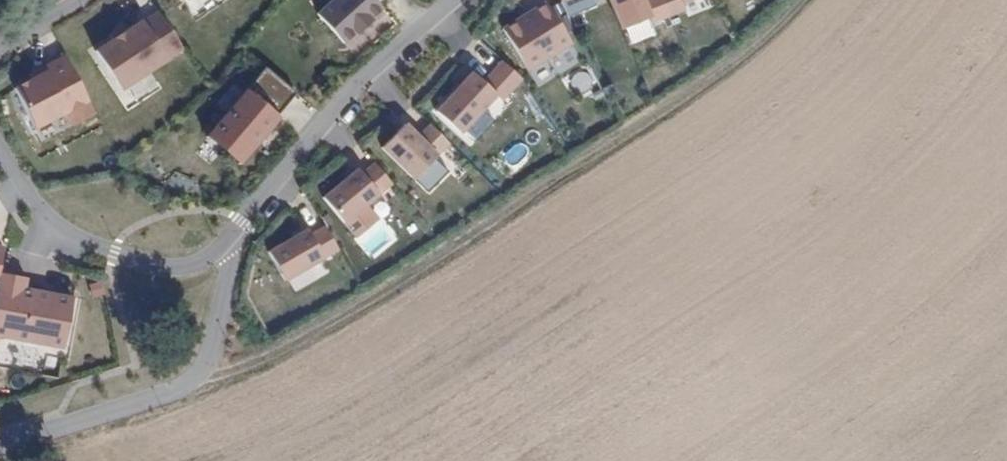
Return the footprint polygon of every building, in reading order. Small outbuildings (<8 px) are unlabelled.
[(378,0),(342,0),(323,16),(349,46),(361,36),(362,38),(379,25),(377,23),(389,13),(378,0)] [(625,30),(652,19),(654,25),(671,18),(667,11),(663,0),(612,0),(625,30)] [(667,11),(693,0),(663,0),(667,11)] [(496,33),(522,75),(566,48),(540,7),(496,33)] [(144,21),(98,51),(124,90),(186,49),(161,13),(145,23),(144,21)] [(48,73),(17,88),(38,131),(70,115),(75,124),(97,113),(69,59),(47,70),(48,73)] [(464,76),(429,114),(453,137),(488,99),(494,105),(512,83),(494,66),(475,85),(464,76)] [(268,69),(212,135),(244,162),(283,116),(281,115),(298,94),(268,69)] [(581,94),(595,86),(586,70),(572,78),(581,94)] [(398,128),(375,151),(406,183),(441,148),(423,130),(411,141),(398,128)] [(315,200),(335,226),(383,187),(366,167),(353,177),(349,172),(315,200)] [(299,230),(260,253),(277,282),(329,251),(316,229),(303,237),(299,230)] [(61,351),(72,301),(24,290),(25,281),(0,276),(0,338),(61,351)]
